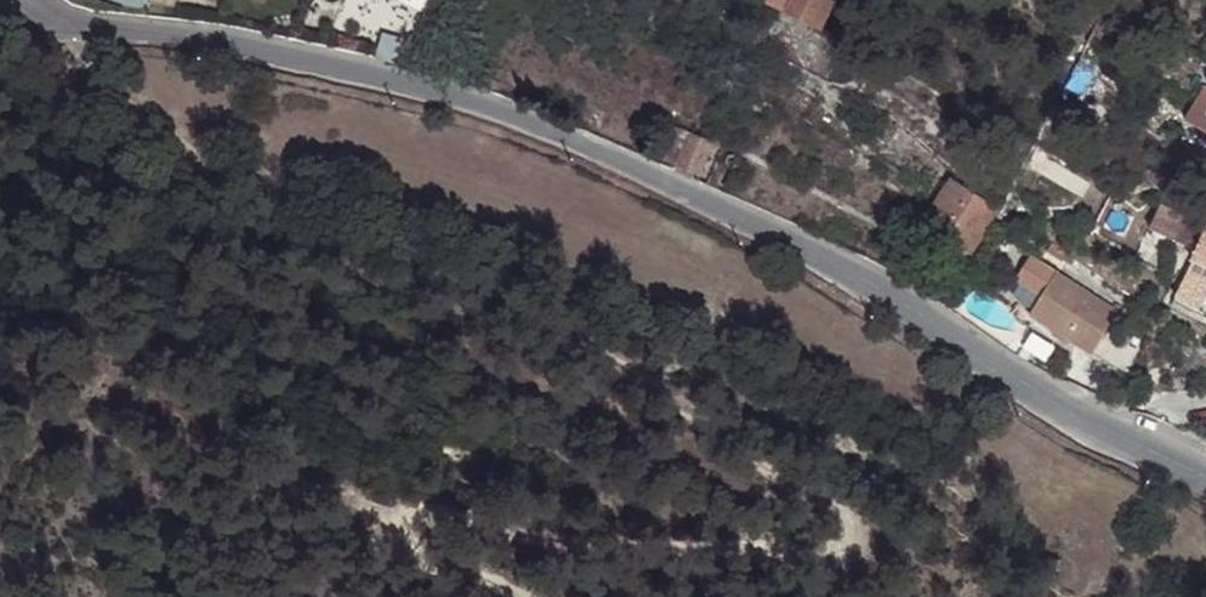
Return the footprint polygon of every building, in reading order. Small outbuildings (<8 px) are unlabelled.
[(766,2),(820,28),(834,0),(767,0),(766,2)] [(1140,1),(1160,12),(1166,0),(1140,0),(1140,1)] [(1076,69),(1070,81),(1087,88),(1093,77),(1076,69)] [(1087,88),(1070,81),(1065,92),(1081,99),(1087,88)] [(1186,123),(1205,134),(1205,90),(1204,89),(1186,123)] [(917,139),(923,130),(907,119),(892,140),(908,151),(917,139)] [(924,224),(940,234),(970,254),(996,214),(951,184),(924,224)] [(1149,228),(1196,249),(1191,258),(1205,265),(1205,225),(1203,224),(1205,217),(1183,205),(1179,214),(1160,204),(1149,228)] [(970,254),(940,234),(935,241),(965,262),(970,254)] [(1176,297),(1198,308),(1205,293),(1205,280),(1188,272),(1176,297)] [(1056,273),(1028,315),(1091,356),(1119,313),(1056,273)]
